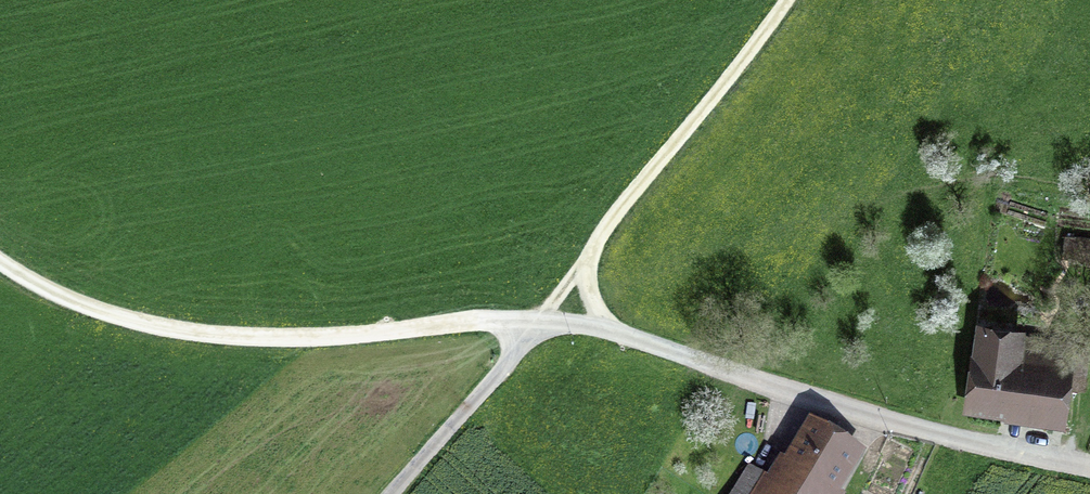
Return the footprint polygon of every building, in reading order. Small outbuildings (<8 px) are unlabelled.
[(1024,335),(975,328),(965,397),(1067,411),(1076,352),(1023,344),(1024,335)] [(813,421),(788,461),(779,456),(754,493),(822,493),(852,446),(813,421)]
